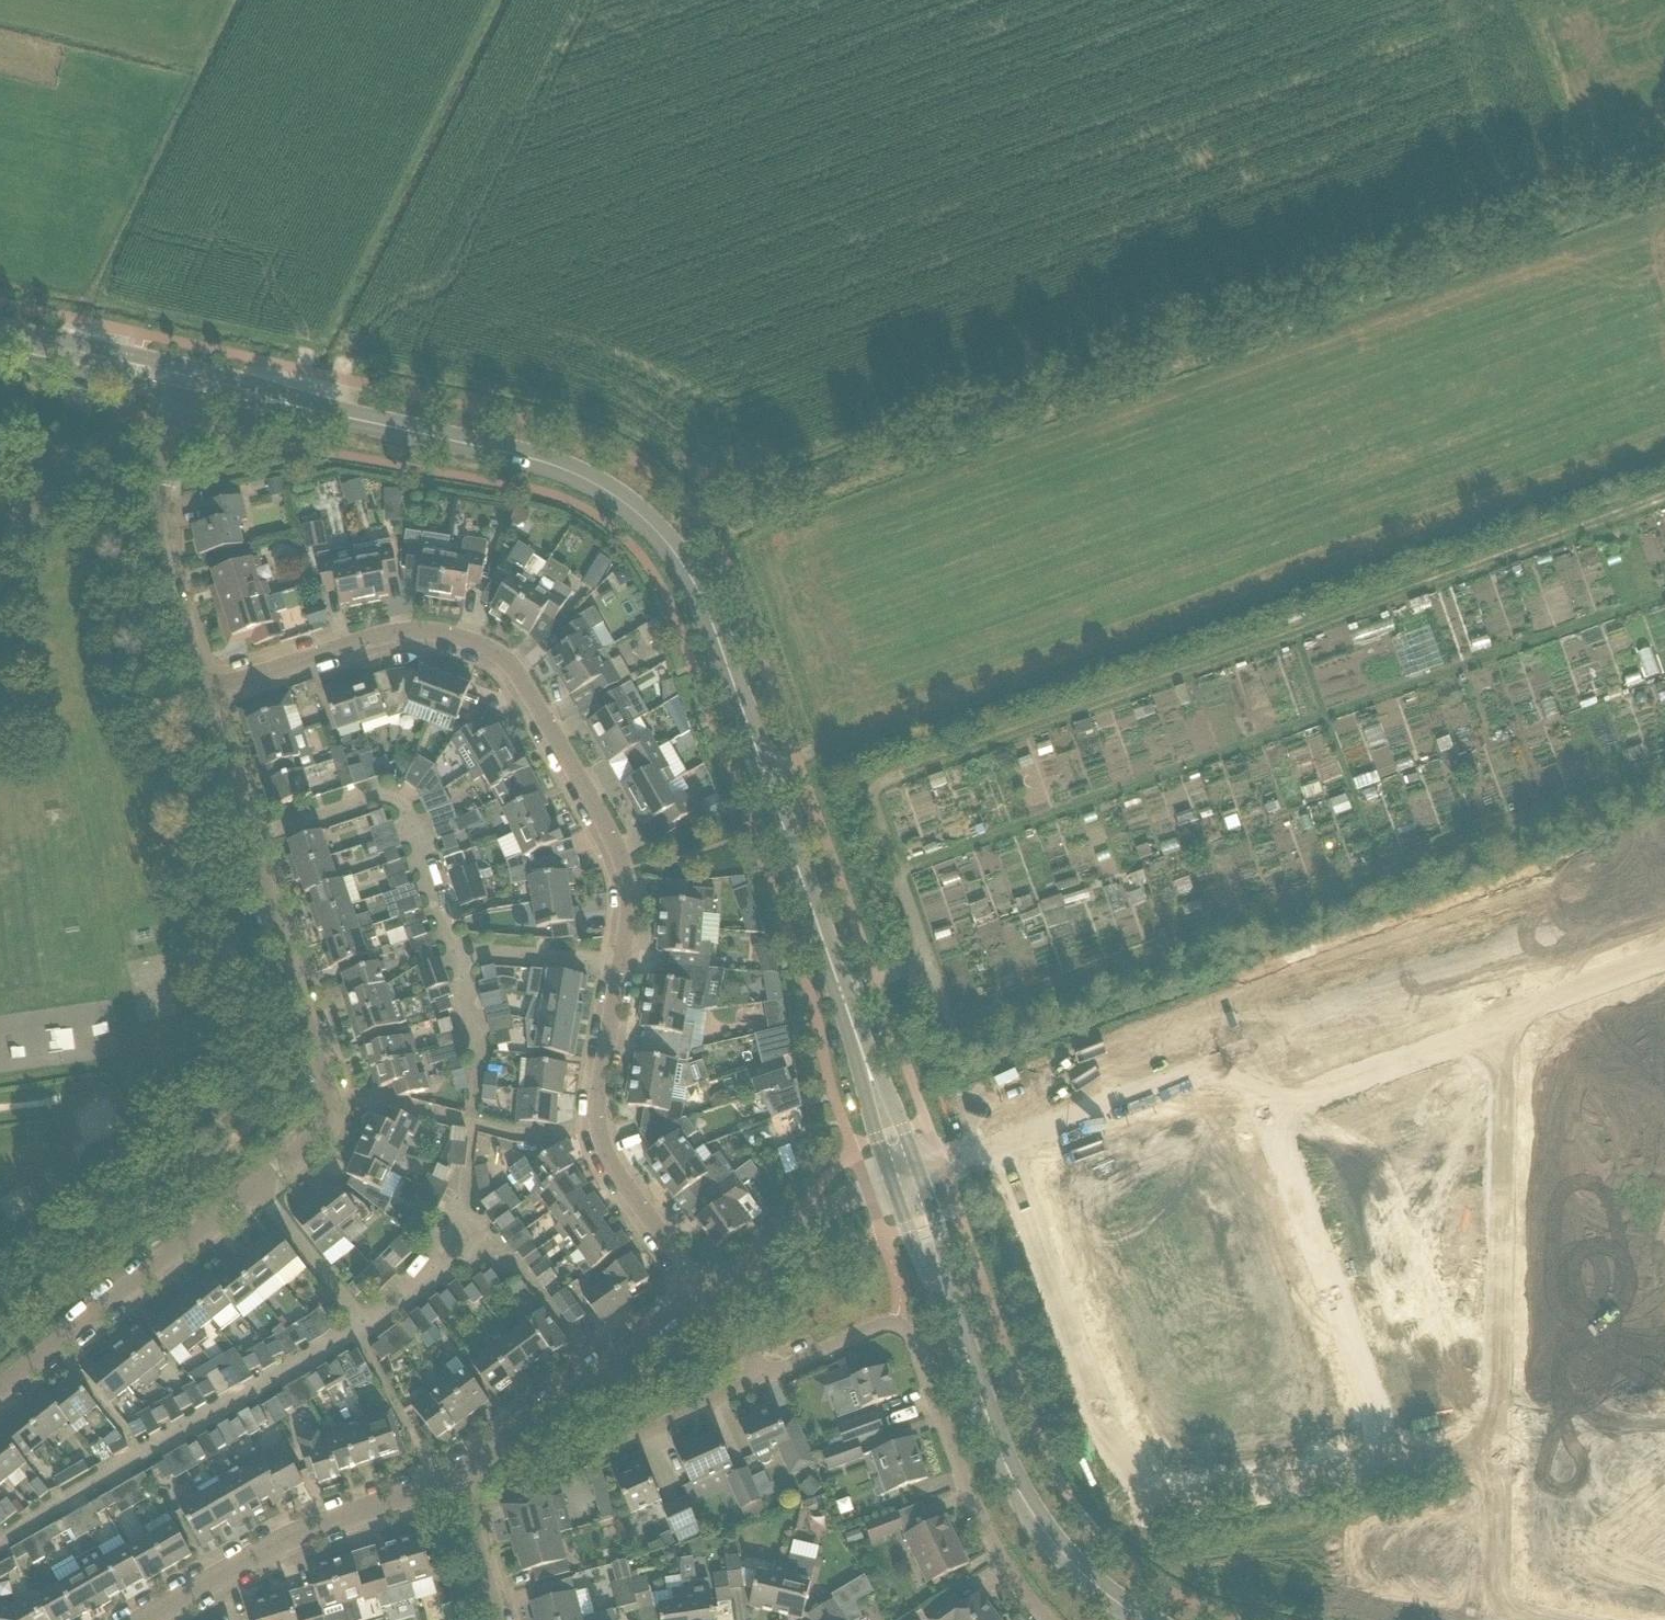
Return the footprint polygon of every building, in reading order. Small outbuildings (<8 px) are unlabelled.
[(282,478),(269,481),(272,496),(285,493),(282,478)] [(360,479),(345,484),(352,502),(366,497),(360,479)] [(385,490),(386,511),(399,510),(398,489),(385,490)] [(243,521),(248,520),(242,495),(202,504),(206,522),(193,525),(199,555),(244,545),(240,529),(244,528),(243,521)] [(315,537),(325,535),(322,521),(301,525),(306,550),(317,548),(315,537)] [(425,596),(440,599),(447,555),(434,553),(436,540),(412,536),(407,568),(420,570),(416,592),(425,593),(425,596)] [(447,555),(440,599),(455,601),(456,598),(465,599),(468,578),(481,580),(487,541),(467,538),(463,541),(460,557),(447,555)] [(391,540),(354,547),(365,604),(380,601),(380,597),(389,596),(384,574),(397,572),(391,540)] [(365,604),(354,547),(317,555),(324,586),(336,584),(340,605),(349,603),(350,607),(365,604)] [(510,621),(542,571),(547,564),(533,555),(524,570),(506,559),(503,565),(491,583),(502,590),(490,609),(492,610),(490,615),(506,625),(509,621),(510,621)] [(267,590),(265,583),(260,585),(255,569),(260,567),(257,557),(232,565),(212,572),(216,585),(210,587),(218,614),(264,599),(264,600),(270,598),(267,590)] [(1518,563),(1510,565),(1514,574),(1521,571),(1518,563)] [(625,568),(614,575),(618,582),(625,584),(632,579),(625,568)] [(542,571),(510,621),(530,634),(542,616),(553,623),(573,591),(542,571)] [(270,616),(264,600),(264,599),(218,614),(228,646),(252,638),(254,645),(283,636),(276,615),(276,614),(270,616)] [(306,610),(311,625),(329,619),(324,604),(306,610)] [(547,654),(559,675),(603,649),(603,650),(604,649),(593,629),(604,624),(595,607),(575,618),(579,621),(559,632),(566,644),(547,654)] [(603,649),(559,675),(571,695),(589,685),(596,696),(621,682),(610,661),(603,650),(603,649)] [(430,724),(434,711),(433,710),(446,676),(435,672),(437,667),(424,662),(419,675),(406,670),(398,692),(393,693),(394,695),(392,695),(399,715),(400,714),(404,713),(430,724)] [(399,727),(400,714),(399,715),(392,695),(394,695),(393,693),(392,690),(379,694),(372,674),(359,678),(361,683),(349,687),(361,723),(365,734),(390,726),(399,727)] [(452,732),(454,736),(474,723),(472,720),(479,699),(467,694),(472,680),(459,675),(457,681),(446,676),(433,710),(434,711),(457,719),(452,732)] [(663,704),(664,705),(679,696),(672,680),(662,683),(663,704)] [(305,684),(309,696),(318,693),(314,681),(305,684)] [(337,731),(361,723),(349,687),(338,691),(336,685),(323,690),(337,731)] [(586,723),(598,743),(641,718),(647,715),(641,703),(633,707),(622,687),(598,701),(605,712),(586,723)] [(252,733),(255,745),(291,733),(283,708),(293,705),(289,693),(238,709),(246,735),(252,733)] [(466,745),(479,767),(511,747),(505,738),(510,735),(503,723),(490,731),(482,718),(474,723),(454,736),(462,748),(466,745)] [(628,752),(634,763),(658,749),(647,731),(641,718),(598,743),(609,763),(628,752)] [(253,758),(262,783),(303,770),(315,766),(303,729),(291,733),(255,745),(259,756),(253,758)] [(491,788),(497,799),(536,780),(529,767),(522,755),(517,758),(511,747),(479,767),(469,772),(474,782),(484,776),(491,788)] [(330,752),(334,764),(346,760),(342,748),(330,752)] [(621,785),(633,805),(666,786),(676,780),(669,768),(658,749),(634,763),(640,774),(621,785)] [(1006,753),(998,756),(1002,768),(1010,766),(1006,753)] [(398,766),(408,771),(414,759),(404,754),(398,766)] [(374,760),(379,777),(392,777),(386,756),(374,760)] [(415,790),(431,767),(414,759),(408,771),(409,771),(404,782),(415,790)] [(349,768),(355,785),(367,781),(361,764),(349,768)] [(439,792),(431,770),(434,765),(433,765),(431,767),(415,790),(420,799),(427,796),(439,792)] [(303,770),(262,783),(266,796),(272,795),(276,807),(311,795),(303,770)] [(503,810),(513,833),(547,818),(543,808),(548,805),(542,793),(536,780),(497,799),(503,810)] [(666,786),(633,805),(644,825),(663,814),(669,825),(693,812),(682,792),(673,798),(666,786)] [(427,796),(420,799),(423,804),(427,813),(453,804),(447,790),(439,792),(427,796)] [(717,794),(701,801),(709,818),(710,819),(725,812),(724,810),(718,796),(717,795),(717,794)] [(371,815),(375,828),(388,823),(383,811),(371,815)] [(1191,814),(1177,819),(1180,829),(1195,824),(1191,814)] [(555,859),(551,845),(563,840),(558,827),(552,829),(547,818),(513,833),(522,854),(506,861),(510,873),(528,868),(528,867),(555,859)] [(288,856),(292,868),(329,856),(321,831),(288,842),(293,855),(288,856)] [(445,850),(441,852),(444,859),(461,853),(454,835),(441,839),(445,850)] [(375,842),(361,846),(365,856),(379,852),(375,842)] [(384,853),(388,865),(401,861),(396,848),(384,853)] [(305,893),(311,891),(310,890),(337,881),(329,856),(292,868),(296,881),(301,880),(305,893)] [(574,885),(572,871),(559,873),(555,859),(528,867),(528,868),(533,903),(569,897),(570,897),(568,886),(574,885)] [(448,873),(454,891),(482,882),(475,863),(448,873)] [(393,877),(397,890),(409,886),(405,873),(393,877)] [(309,905),(313,917),(351,905),(343,879),(337,881),(310,890),(311,891),(314,903),(309,905)] [(482,882),(454,891),(460,907),(487,897),(482,882)] [(746,887),(734,891),(749,932),(764,933),(748,886),(746,887)] [(657,912),(656,926),(700,929),(701,915),(713,915),(715,890),(701,889),(679,887),(678,901),(662,900),(661,912),(657,912)] [(1067,966),(1083,959),(1056,895),(1030,906),(1033,914),(1022,918),(1030,937),(1051,928),(1067,966)] [(1527,915),(1520,895),(1509,898),(1517,919),(1527,915)] [(423,909),(419,896),(401,902),(406,915),(423,909)] [(1109,896),(1088,901),(1099,948),(1120,943),(1109,896)] [(569,897),(533,903),(537,928),(551,926),(553,939),(582,935),(578,908),(572,909),(570,897),(569,897)] [(323,928),(327,941),(373,926),(369,913),(355,918),(351,905),(313,917),(317,930),(323,928)] [(993,917),(974,923),(981,944),(1000,938),(993,917)] [(410,927),(414,940),(427,935),(422,923),(410,927)] [(373,926),(327,941),(331,953),(326,955),(330,968),(367,956),(363,942),(377,938),(373,926)] [(671,953),(668,966),(709,969),(710,968),(711,945),(699,944),(700,929),(656,926),(655,940),(659,940),(658,952),(671,953)] [(767,942),(753,946),(758,960),(772,955),(768,941),(767,942)] [(422,964),(423,965),(435,960),(431,948),(418,952),(422,964)] [(449,983),(440,958),(435,960),(423,965),(422,964),(417,966),(426,991),(449,983)] [(342,992),(343,998),(384,983),(380,971),(386,970),(383,961),(342,975),(347,990),(342,992)] [(481,969),(484,982),(497,979),(494,966),(481,969)] [(707,981),(723,982),(725,970),(710,968),(709,969),(668,966),(666,979),(650,977),(648,988),(644,988),(642,1001),(685,1009),(688,995),(704,997),(707,981)] [(535,994),(534,996),(577,1003),(580,990),(585,991),(588,977),(548,970),(546,984),(537,982),(535,994)] [(350,1002),(352,1006),(346,1008),(350,1018),(396,1002),(393,994),(389,982),(384,983),(343,998),(345,1003),(350,1002)] [(503,1005),(500,992),(481,996),(484,1010),(503,1005)] [(583,1004),(577,1003),(534,996),(526,1020),(540,1022),(539,1023),(579,1030),(583,1004)] [(436,1002),(440,1014),(453,1010),(448,997),(436,1002)] [(396,1002),(350,1018),(357,1038),(406,1021),(399,1000),(396,1002)] [(657,1030),(655,1045),(690,1050),(695,1025),(683,1023),(685,1009),(642,1001),(640,1015),(643,1016),(641,1028),(657,1030)] [(438,1022),(441,1035),(454,1031),(451,1019),(438,1022)] [(579,1030),(539,1023),(535,1050),(574,1056),(579,1030)] [(496,1033),(498,1046),(511,1043),(508,1031),(496,1033)] [(371,1069),(376,1068),(413,1058),(413,1056),(418,1055),(413,1034),(360,1049),(362,1055),(367,1053),(371,1069)] [(790,1042),(757,1050),(760,1064),(793,1053),(790,1042)] [(695,1086),(687,1066),(690,1050),(655,1045),(653,1057),(637,1054),(635,1066),(631,1066),(629,1080),(687,1089),(695,1086)] [(418,1077),(415,1065),(420,1063),(418,1055),(413,1056),(413,1058),(376,1068),(371,1069),(374,1077),(377,1089),(394,1084),(398,1098),(419,1093),(429,1090),(424,1075),(418,1077)] [(448,1061),(452,1073),(464,1070),(461,1057),(448,1061)] [(527,1060),(524,1090),(524,1092),(557,1094),(563,1095),(564,1078),(565,1078),(567,1063),(527,1060)] [(749,1072),(756,1092),(790,1081),(782,1060),(749,1072)] [(464,1070),(452,1073),(455,1086),(465,1083),(468,1082),(464,1070)] [(485,1074),(483,1087),(497,1089),(498,1076),(485,1074)] [(683,1119),(685,1104),(687,1089),(629,1080),(626,1093),(630,1093),(628,1105),(651,1109),(650,1113),(643,1115),(640,1133),(661,1126),(683,1119)] [(798,1080),(761,1093),(775,1118),(784,1115),(802,1108),(803,1107),(802,1099),(798,1080)] [(497,1089),(483,1087),(482,1100),(495,1101),(497,1089)] [(524,1092),(524,1090),(519,1090),(516,1127),(544,1129),(545,1124),(556,1125),(557,1110),(556,1110),(557,1094),(524,1092)] [(1198,1109),(1185,1114),(1200,1154),(1199,1154),(1203,1163),(1243,1149),(1233,1121),(1220,1126),(1218,1122),(1221,1121),(1216,1106),(1213,1107),(1212,1104),(1209,1105),(1208,1102),(1197,1106),(1198,1109)] [(802,1108),(784,1115),(789,1132),(806,1127),(802,1108)] [(369,1128),(365,1137),(403,1155),(404,1155),(408,1147),(403,1145),(408,1134),(414,1137),(421,1123),(392,1109),(390,1113),(384,1110),(380,1119),(370,1115),(364,1126),(369,1128)] [(1164,1136),(1156,1139),(1166,1166),(1199,1154),(1200,1154),(1185,1114),(1159,1123),(1164,1136)] [(693,1153),(684,1140),(696,1131),(686,1117),(683,1119),(661,1126),(669,1138),(644,1156),(651,1166),(648,1168),(656,1180),(693,1153)] [(454,1141),(451,1164),(465,1166),(468,1142),(465,1142),(466,1130),(453,1128),(452,1141),(454,1141)] [(354,1148),(351,1154),(390,1172),(396,1160),(401,1163),(404,1155),(403,1155),(365,1137),(359,1150),(354,1148)] [(536,1175),(544,1187),(573,1166),(567,1157),(574,1152),(566,1141),(531,1166),(525,1158),(508,1170),(520,1187),(536,1175)] [(804,1141),(791,1145),(800,1169),(812,1165),(804,1141)] [(693,1153),(656,1180),(665,1191),(667,1189),(674,1199),(688,1189),(696,1200),(731,1175),(715,1153),(701,1164),(693,1153)] [(1076,1153),(1045,1165),(1058,1202),(1062,1200),(1068,1217),(1081,1212),(1085,1225),(1100,1219),(1076,1153)] [(390,1172),(351,1154),(349,1159),(354,1161),(347,1175),(351,1177),(348,1185),(385,1214),(391,1200),(379,1195),(390,1172)] [(740,1203),(750,1196),(740,1183),(746,1178),(749,1182),(760,1174),(751,1162),(734,1174),(724,1181),(706,1194),(715,1206),(695,1220),(716,1248),(745,1226),(753,1221),(740,1203)] [(432,1177),(445,1183),(450,1171),(438,1165),(432,1177)] [(550,1212),(579,1191),(587,1185),(573,1166),(544,1187),(532,1195),(537,1202),(541,1199),(550,1212)] [(333,1180),(310,1198),(335,1229),(336,1228),(353,1214),(362,1225),(373,1216),(364,1205),(350,1194),(346,1197),(333,1180)] [(555,1228),(560,1234),(601,1204),(593,1193),(586,1199),(579,1191),(550,1212),(559,1224),(555,1228)] [(482,1203),(487,1211),(488,1212),(501,1202),(495,1193),(482,1203)] [(1260,1193),(1220,1208),(1228,1229),(1268,1214),(1260,1193)] [(1645,1217),(1664,1218),(1664,1195),(1645,1195),(1645,1217)] [(335,1229),(310,1198),(301,1205),(304,1210),(294,1218),(332,1266),(355,1248),(344,1239),(336,1228),(335,1229)] [(416,1213),(428,1218),(432,1208),(421,1202),(416,1213)] [(569,1238),(578,1250),(608,1229),(601,1220),(609,1215),(601,1204),(560,1234),(565,1241),(569,1238)] [(495,1222),(496,1223),(502,1231),(515,1221),(509,1212),(495,1222)] [(266,1241),(255,1250),(276,1276),(284,1286),(306,1269),(273,1228),(262,1236),(266,1241)] [(601,1264),(629,1243),(621,1232),(613,1237),(608,1229),(578,1250),(586,1261),(578,1267),(584,1276),(588,1273),(592,1270),(601,1264)] [(385,1261),(394,1270),(416,1249),(403,1235),(390,1247),(394,1252),(385,1261)] [(517,1252),(523,1261),(537,1251),(531,1242),(517,1252)] [(242,1253),(230,1262),(255,1293),(276,1276),(255,1250),(245,1257),(242,1253)] [(649,1280),(631,1255),(607,1272),(601,1264),(592,1270),(598,1279),(607,1273),(611,1278),(583,1298),(601,1323),(627,1304),(628,1305),(640,1296),(635,1290),(649,1280)] [(1123,1256),(1083,1271),(1091,1292),(1131,1277),(1123,1256)] [(531,1271),(537,1280),(551,1270),(545,1261),(531,1271)] [(225,1273),(215,1281),(213,1283),(235,1309),(255,1293),(230,1262),(221,1269),(225,1273)] [(551,1270),(537,1280),(543,1288),(557,1278),(551,1270)] [(483,1277),(493,1290),(502,1284),(491,1271),(483,1277)] [(197,1281),(186,1290),(211,1321),(212,1321),(220,1331),(222,1330),(230,1340),(248,1326),(240,1315),(235,1309),(213,1283),(215,1281),(211,1277),(201,1286),(197,1281)] [(505,1288),(512,1297),(525,1287),(519,1278),(505,1288)] [(356,1288),(360,1293),(365,1297),(373,1289),(364,1280),(356,1288)] [(464,1291),(474,1304),(482,1298),(472,1285),(464,1291)] [(552,1299),(564,1316),(577,1306),(565,1289),(552,1299)] [(180,1302),(170,1311),(197,1345),(207,1338),(201,1329),(211,1321),(186,1290),(177,1298),(180,1302)] [(439,1298),(449,1311),(458,1305),(448,1291),(439,1298)] [(420,1312),(430,1325),(439,1319),(429,1305),(420,1312)] [(342,1317),(334,1306),(324,1314),(332,1325),(342,1317)] [(577,1306),(564,1316),(571,1326),(585,1316),(577,1306)] [(525,1318),(522,1320),(553,1361),(557,1358),(555,1354),(568,1344),(543,1310),(528,1321),(525,1318)] [(197,1345),(170,1311),(160,1319),(156,1314),(145,1323),(170,1354),(182,1344),(188,1352),(197,1345)] [(401,1326),(411,1339),(420,1333),(410,1320),(401,1326)] [(522,1327),(508,1338),(529,1367),(540,1358),(546,1366),(553,1361),(522,1320),(519,1323),(522,1327)] [(138,1323),(119,1339),(150,1378),(157,1373),(154,1368),(166,1359),(138,1323)] [(435,1326),(421,1336),(429,1347),(443,1337),(435,1326)] [(289,1334),(295,1346),(307,1339),(300,1328),(289,1334)] [(495,1340),(488,1345),(518,1386),(529,1379),(523,1371),(529,1367),(508,1338),(498,1345),(495,1340)] [(114,1354),(106,1361),(128,1389),(140,1379),(144,1384),(150,1378),(119,1339),(108,1347),(114,1354)] [(266,1347),(272,1359),(284,1352),(277,1341),(266,1347)] [(372,1348),(381,1361),(382,1361),(390,1355),(380,1342),(372,1348)] [(518,1386),(488,1345),(481,1351),(484,1355),(472,1364),(499,1401),(518,1386)] [(367,1365),(358,1350),(349,1355),(357,1370),(367,1365)] [(243,1360),(249,1372),(261,1365),(254,1354),(243,1360)] [(848,1358),(837,1363),(840,1372),(852,1367),(848,1358)] [(128,1389),(106,1361),(98,1367),(92,1360),(81,1369),(113,1408),(120,1403),(116,1398),(128,1389)] [(329,1367),(337,1382),(346,1377),(338,1362),(329,1367)] [(898,1396),(887,1366),(862,1375),(858,1365),(852,1367),(840,1372),(830,1375),(838,1397),(833,1399),(839,1416),(838,1416),(838,1418),(898,1396)] [(220,1374),(227,1385),(238,1378),(231,1367),(220,1374)] [(452,1375),(445,1380),(471,1414),(483,1405),(486,1410),(492,1406),(466,1372),(455,1379),(452,1375)] [(308,1379),(316,1394),(325,1388),(317,1374),(308,1379)] [(97,1406),(72,1375),(60,1384),(61,1385),(52,1392),(49,1395),(70,1420),(69,1421),(72,1426),(97,1406)] [(197,1387),(204,1398),(215,1392),(209,1380),(197,1387)] [(471,1414),(445,1380),(438,1385),(442,1390),(432,1397),(431,1397),(454,1427),(454,1428),(457,1432),(462,1428),(459,1424),(471,1414)] [(70,1420),(49,1395),(46,1391),(32,1401),(31,1400),(21,1409),(45,1440),(69,1421),(70,1420)] [(293,1407),(285,1392),(276,1397),(284,1412),(293,1407)] [(174,1400),(181,1411),(192,1405),(186,1393),(174,1400)] [(454,1427),(431,1397),(432,1397),(428,1393),(421,1398),(425,1402),(414,1410),(426,1425),(421,1429),(425,1433),(429,1430),(440,1445),(450,1437),(447,1432),(454,1428),(454,1427)] [(773,1455),(771,1449),(777,1446),(791,1475),(815,1464),(804,1439),(792,1444),(773,1403),(765,1407),(767,1411),(739,1424),(754,1457),(756,1456),(758,1462),(765,1465),(771,1463),(773,1455)] [(163,1406),(152,1413),(151,1413),(158,1424),(159,1424),(169,1418),(163,1406)] [(250,1412),(258,1427),(267,1422),(259,1407),(250,1412)] [(151,1413),(152,1413),(149,1408),(137,1415),(140,1420),(129,1426),(135,1438),(146,1431),(149,1436),(161,1428),(159,1424),(158,1424),(151,1413)] [(21,1409),(10,1417),(11,1418),(0,1427),(0,1431),(22,1459),(22,1458),(45,1440),(21,1409)] [(400,1439),(391,1409),(365,1418),(378,1459),(380,1465),(406,1456),(402,1443),(396,1445),(395,1441),(400,1439)] [(844,1445),(845,1447),(858,1442),(858,1441),(884,1432),(878,1412),(837,1426),(838,1428),(844,1445)] [(1530,1414),(1530,1435),(1574,1436),(1574,1415),(1530,1414)] [(358,1426),(346,1430),(358,1466),(357,1466),(359,1471),(365,1469),(364,1464),(378,1459),(365,1418),(356,1421),(358,1426)] [(229,1424),(238,1439),(247,1433),(239,1419),(229,1424)] [(1626,1422),(1626,1431),(1639,1431),(1640,1422),(1626,1422)] [(338,1433),(326,1437),(328,1441),(340,1478),(345,1476),(343,1471),(357,1466),(358,1466),(346,1430),(345,1425),(336,1427),(338,1433)] [(838,1428),(828,1431),(834,1448),(844,1445),(838,1428)] [(8,1479),(20,1469),(23,1474),(30,1468),(22,1458),(22,1459),(0,1431),(0,1469),(8,1479)] [(209,1436),(217,1451),(226,1445),(218,1431),(209,1436)] [(1626,1431),(1626,1440),(1639,1440),(1639,1431),(1626,1431)] [(340,1478),(328,1441),(322,1443),(319,1432),(298,1439),(308,1469),(310,1475),(315,1473),(321,1490),(333,1486),(331,1481),(340,1478)] [(692,1437),(674,1445),(692,1486),(724,1471),(730,1483),(742,1509),(762,1500),(748,1468),(735,1473),(717,1434),(695,1444),(692,1437)] [(1530,1435),(1529,1455),(1573,1456),(1574,1436),(1530,1435)] [(871,1453),(886,1494),(927,1479),(912,1438),(871,1453)] [(55,1449),(67,1464),(79,1455),(67,1439),(55,1449)] [(108,1447),(113,1457),(128,1448),(123,1439),(108,1447)] [(858,1442),(845,1447),(823,1455),(829,1471),(865,1458),(858,1442)] [(188,1448),(197,1462),(206,1457),(197,1443),(188,1448)] [(1626,1450),(1626,1459),(1639,1459),(1639,1450),(1626,1450)] [(270,1455),(262,1460),(284,1499),(287,1504),(299,1497),(294,1489),(304,1484),(286,1452),(273,1460),(270,1455)] [(255,1464),(242,1471),(260,1503),(269,1497),(273,1506),(284,1499),(262,1460),(259,1455),(252,1459),(255,1464)] [(1529,1455),(1529,1475),(1573,1475),(1573,1456),(1529,1455)] [(631,1473),(616,1480),(631,1514),(661,1500),(642,1459),(628,1466),(631,1473)] [(1626,1459),(1626,1468),(1639,1468),(1639,1459),(1626,1459)] [(84,1461),(68,1470),(74,1479),(89,1471),(84,1461)] [(174,1475),(165,1461),(156,1466),(165,1481),(174,1475)] [(588,1467),(603,1521),(614,1518),(600,1464),(588,1467)] [(226,1474),(218,1478),(244,1523),(264,1511),(260,1503),(242,1471),(239,1467),(226,1474)] [(74,1479),(68,1470),(55,1478),(60,1487),(74,1479)] [(133,1480),(139,1491),(151,1484),(144,1473),(133,1480)] [(198,1490),(201,1495),(219,1526),(228,1521),(232,1529),(244,1523),(218,1478),(198,1490)] [(30,1485),(40,1499),(49,1492),(38,1479),(30,1485)] [(510,1536),(513,1547),(560,1535),(559,1533),(572,1529),(563,1494),(550,1498),(546,1485),(502,1505),(506,1520),(509,1520),(513,1535),(510,1536)] [(1621,1485),(1621,1493),(1634,1494),(1634,1485),(1621,1485)] [(110,1492),(99,1499),(106,1510),(116,1503),(110,1492)] [(1621,1493),(1620,1502),(1634,1503),(1634,1494),(1621,1493)] [(219,1526),(201,1495),(187,1503),(185,1498),(177,1503),(202,1547),(214,1540),(209,1532),(219,1526)] [(819,1496),(803,1502),(805,1507),(822,1504),(819,1496)] [(0,1504),(0,1507),(9,1518),(17,1512),(7,1499),(0,1504)] [(106,1510),(99,1499),(88,1505),(95,1516),(106,1510)] [(663,1509),(675,1534),(697,1524),(686,1499),(663,1509)] [(0,1507),(0,1524),(1,1525),(9,1518),(0,1507)] [(904,1529),(898,1513),(864,1526),(870,1542),(904,1529)] [(905,1535),(928,1583),(968,1564),(945,1515),(905,1535)] [(66,1518),(55,1524),(61,1535),(72,1529),(66,1518)] [(1620,1522),(1620,1530),(1633,1531),(1633,1522),(1620,1522)] [(173,1523),(150,1536),(169,1569),(192,1556),(173,1523)] [(61,1535),(55,1524),(44,1530),(50,1541),(61,1535)] [(859,1529),(844,1534),(847,1544),(862,1538),(859,1529)] [(1620,1530),(1620,1539),(1633,1539),(1633,1531),(1620,1530)] [(421,1535),(399,1542),(412,1583),(414,1594),(416,1600),(436,1594),(440,1606),(453,1603),(439,1552),(427,1556),(421,1535)] [(560,1535),(513,1547),(516,1556),(518,1555),(523,1572),(532,1569),(535,1582),(570,1572),(560,1535)] [(150,1536),(129,1549),(128,1549),(145,1579),(146,1582),(169,1569),(150,1536)] [(383,1569),(371,1572),(378,1598),(391,1594),(390,1590),(401,1587),(404,1597),(414,1594),(412,1583),(399,1542),(377,1548),(383,1569)] [(10,1550),(14,1556),(17,1561),(28,1554),(22,1543),(10,1550)] [(127,1546),(105,1559),(104,1559),(123,1591),(145,1579),(128,1549),(129,1549),(127,1546)] [(75,1560),(82,1572),(102,1607),(111,1601),(110,1599),(123,1591),(104,1559),(105,1559),(99,1548),(75,1560)] [(787,1566),(776,1613),(802,1619),(816,1562),(790,1555),(787,1566)] [(330,1562),(348,1619),(362,1619),(356,1600),(364,1598),(365,1602),(378,1598),(371,1572),(358,1576),(352,1556),(330,1562)] [(726,1559),(728,1574),(730,1590),(745,1587),(741,1557),(726,1559)] [(17,1569),(10,1558),(2,1563),(8,1574),(17,1569)] [(612,1565),(616,1582),(631,1578),(626,1561),(612,1565)] [(311,1619),(348,1619),(330,1562),(309,1568),(320,1606),(308,1610),(311,1619)] [(750,1606),(776,1613),(787,1566),(777,1564),(774,1576),(758,1573),(750,1606)] [(82,1572),(60,1585),(78,1617),(92,1609),(93,1612),(102,1607),(82,1572)] [(684,1590),(684,1589),(689,1619),(715,1619),(712,1599),(709,1579),(694,1581),(693,1574),(682,1576),(684,1590)] [(730,1590),(728,1574),(715,1576),(719,1606),(732,1604),(730,1590)] [(843,1608),(877,1592),(869,1575),(835,1591),(843,1608)] [(632,1582),(640,1612),(655,1608),(646,1578),(632,1582)] [(533,1619),(578,1619),(582,1619),(572,1580),(559,1583),(562,1594),(531,1602),(535,1619),(533,1619)] [(38,1597),(37,1598),(50,1619),(73,1619),(78,1617),(60,1585),(38,1597)] [(684,1590),(673,1591),(675,1604),(659,1606),(661,1619),(689,1619),(684,1589),(684,1590)] [(266,1599),(272,1619),(311,1619),(308,1610),(296,1613),(290,1592),(266,1599)] [(17,1619),(50,1619),(37,1598),(38,1597),(36,1594),(14,1606),(17,1619)] [(980,1594),(962,1608),(953,1596),(927,1616),(930,1619),(999,1619),(980,1594)] [(812,1619),(826,1619),(842,1611),(834,1598),(808,1614),(812,1619)] [(266,1599),(245,1605),(250,1619),(272,1619),(266,1599)] [(14,1606),(0,1604),(0,1619),(17,1619),(14,1606)] [(578,1619),(616,1619),(613,1610),(582,1619),(578,1619)] [(826,1619),(847,1619),(842,1611),(826,1619)]
